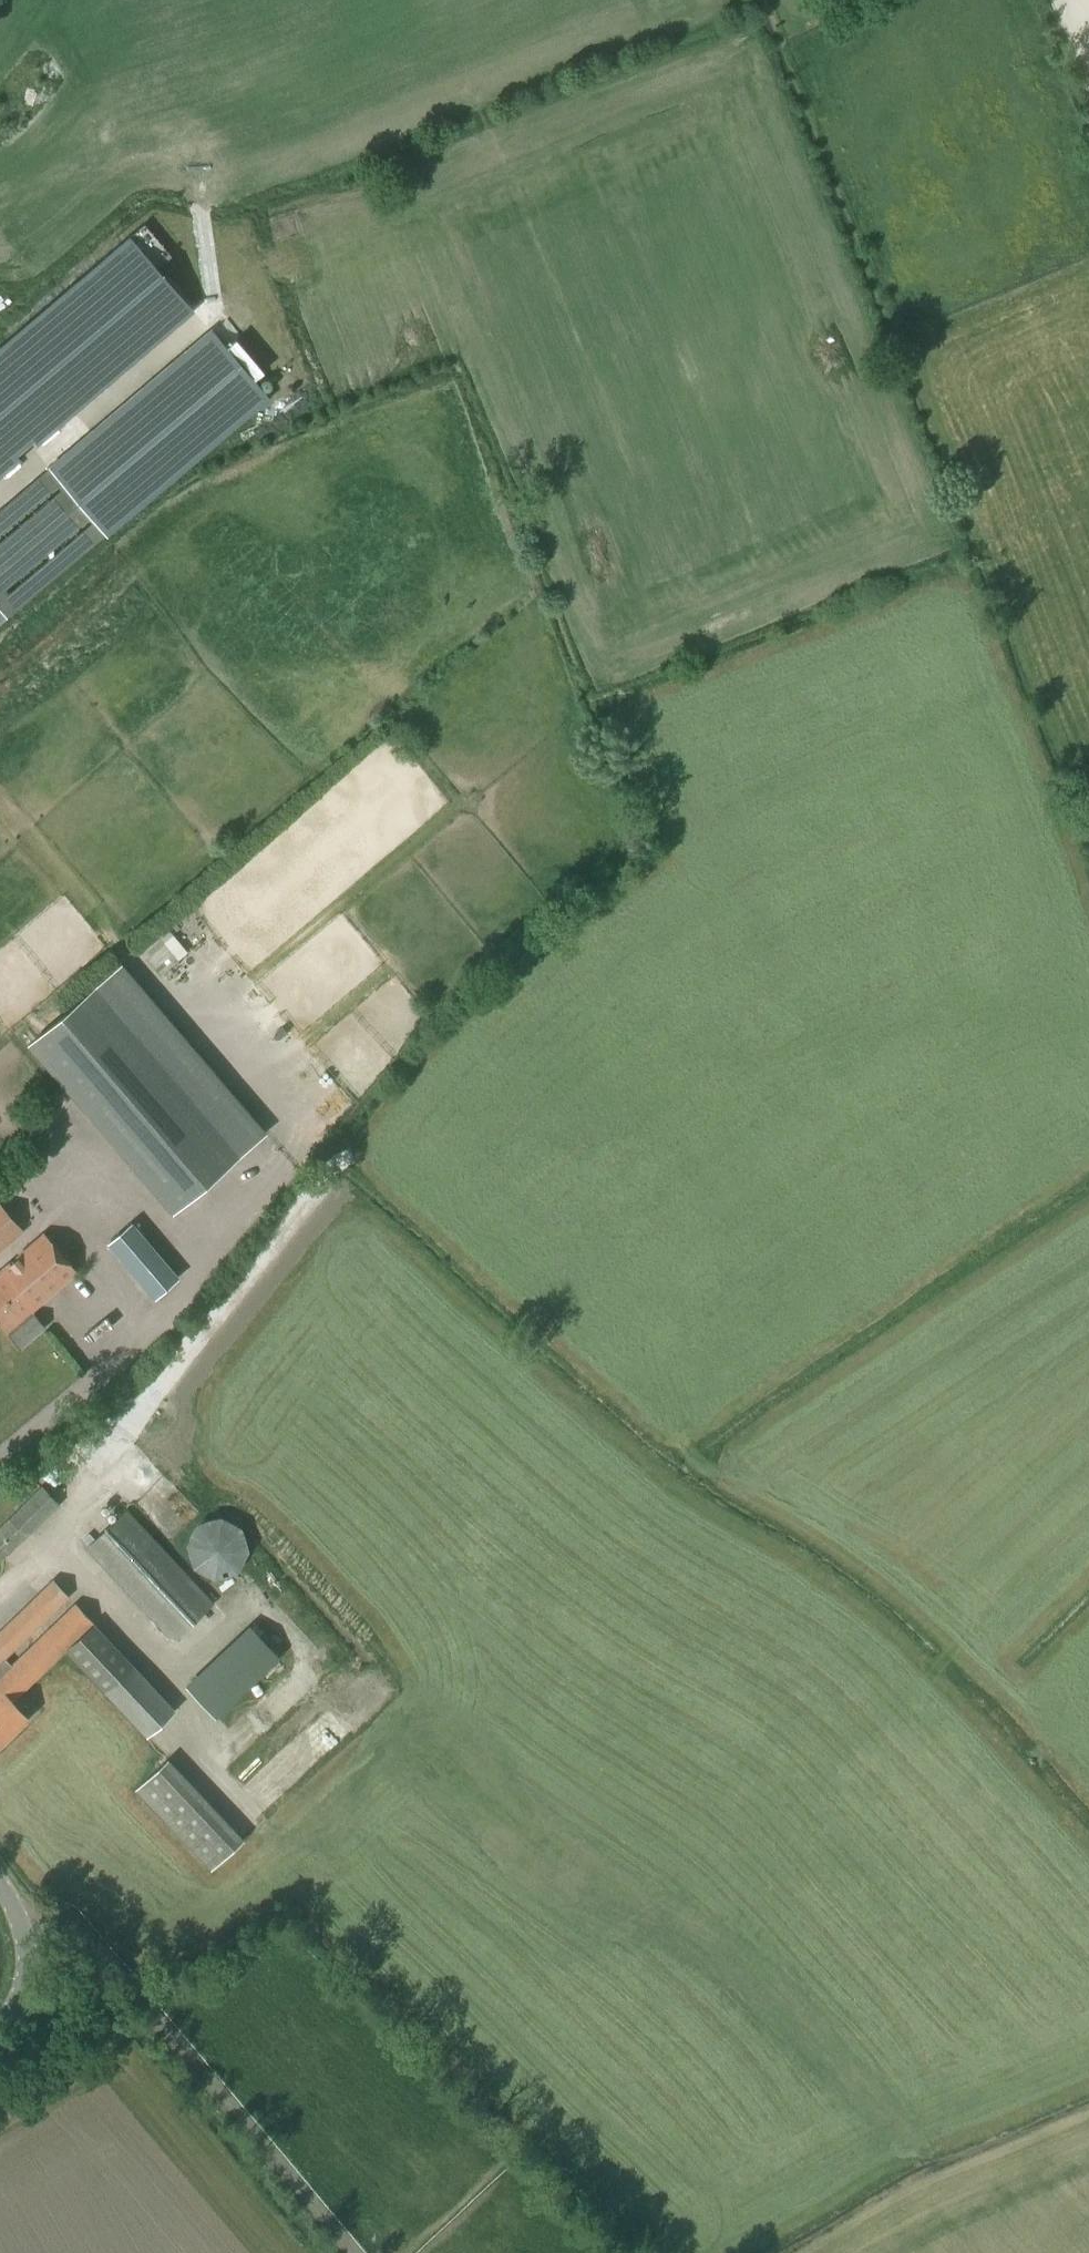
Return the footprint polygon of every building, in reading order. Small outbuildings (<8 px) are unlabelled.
[(47,470),(47,471),(67,494),(103,538),(105,540),(269,400),(210,330),(47,470)] [(103,538),(67,494),(47,471),(0,511),(0,608),(7,617),(103,539),(103,538)] [(121,965),(28,1045),(171,1213),(265,1133),(121,965)] [(20,1231),(0,1207),(0,1249),(20,1231)] [(108,1244),(154,1298),(178,1278),(132,1224),(108,1244)] [(43,1234),(0,1271),(0,1325),(20,1348),(44,1327),(30,1311),(75,1271),(43,1234)] [(41,1487),(32,1478),(16,1494),(25,1503),(0,1528),(0,1558),(1,1559),(58,1503),(41,1487)] [(171,1641),(212,1603),(126,1510),(85,1547),(171,1641)] [(185,1545),(192,1569),(214,1579),(236,1572),(247,1551),(240,1528),(220,1516),(197,1523),(185,1545)] [(174,1710),(74,1603),(9,1664),(3,1658),(68,1597),(54,1581),(0,1632),(0,1693),(1,1693),(0,1694),(0,1742),(27,1716),(12,1700),(64,1651),(146,1737),(174,1710)] [(213,1717),(277,1656),(250,1627),(185,1687),(213,1717)] [(239,1841),(163,1762),(134,1790),(135,1791),(132,1794),(207,1872),(239,1841)]
